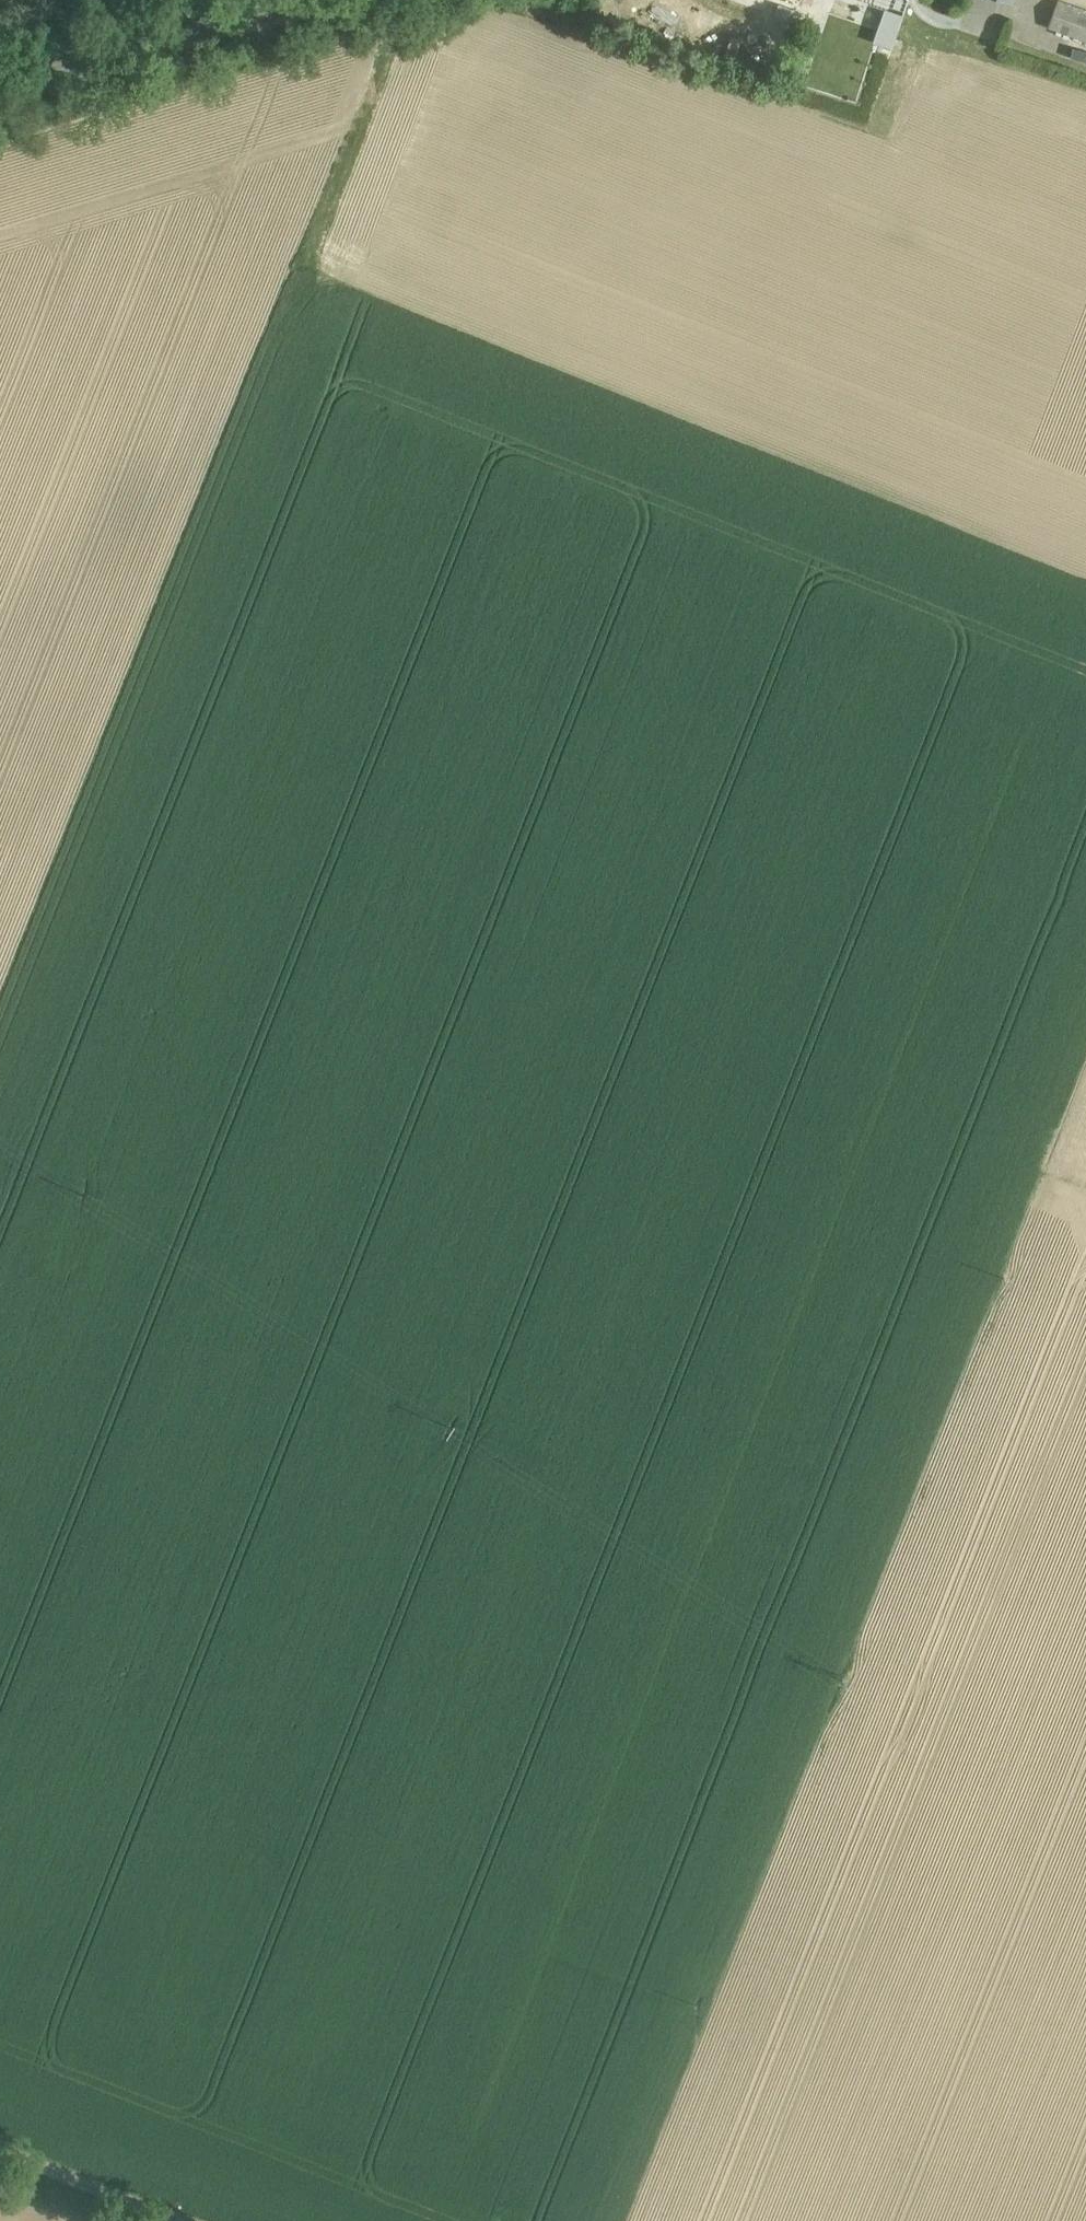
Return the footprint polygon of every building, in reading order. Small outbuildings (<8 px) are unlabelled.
[(1058,1),(1048,27),(1085,41),(1085,11),(1058,1)]
